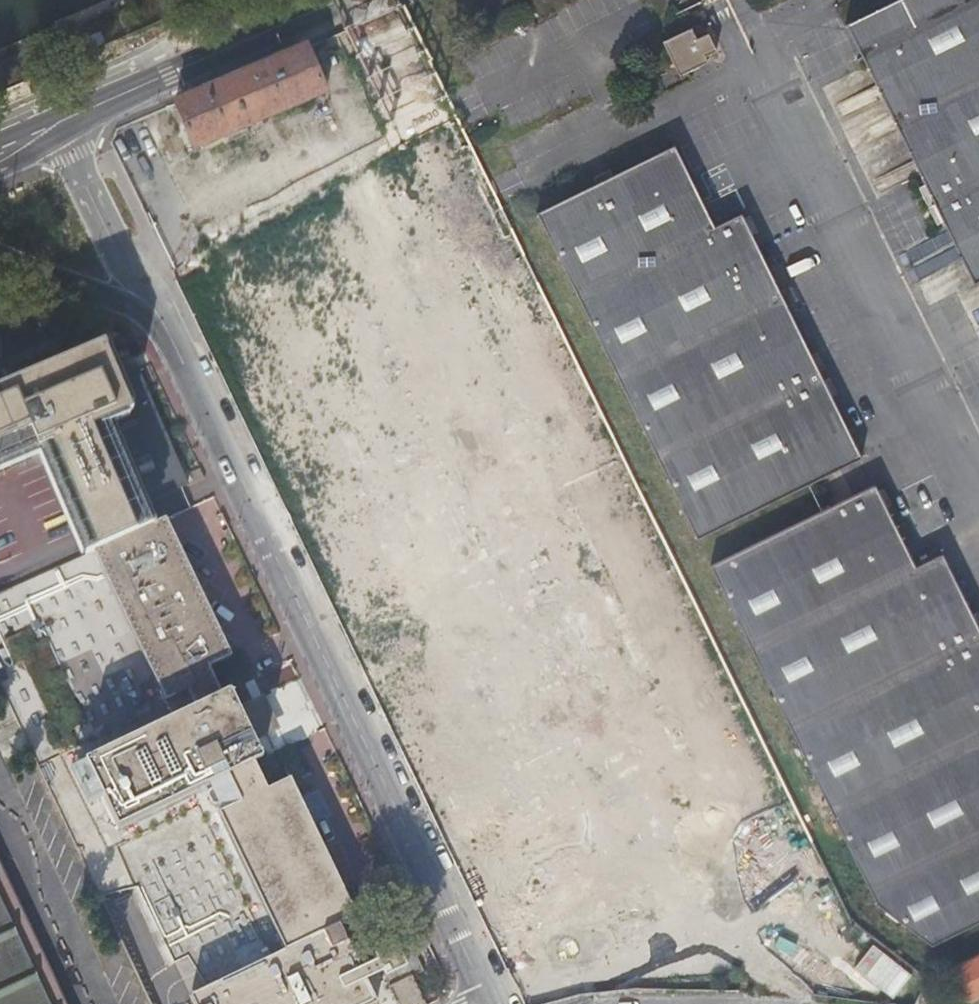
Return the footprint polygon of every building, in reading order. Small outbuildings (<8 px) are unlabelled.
[(848,20),(927,181),(923,184),(940,220),(945,217),(977,282),(978,281),(978,0),(890,0),(848,20)] [(387,663),(364,674),(505,966),(550,964),(801,843),(398,7),(344,30),(410,170),(401,175),(394,161),(379,169),(385,183),(335,206),(327,191),(224,241),(231,256),(176,283),(338,622),(391,597),(416,649),(415,649),(414,649),(412,649),(413,651),(390,661),(389,660),(387,662),(387,663)] [(663,42),(679,76),(707,62),(705,58),(717,52),(708,34),(697,40),(691,29),(663,42)] [(325,93),(305,47),(174,103),(194,149),(325,93)] [(535,214),(695,539),(861,459),(741,214),(714,227),(673,145),(535,214)] [(0,389),(0,467),(39,451),(44,464),(42,465),(72,534),(76,532),(85,555),(151,525),(142,504),(187,484),(137,370),(117,378),(103,345),(56,365),(13,384),(0,389)] [(7,370),(13,384),(56,365),(51,352),(7,370)] [(874,902),(930,944),(978,920),(978,631),(941,553),(914,567),(874,486),(709,566),(874,902)] [(166,519),(151,525),(85,555),(0,594),(0,685),(98,895),(137,886),(173,961),(187,954),(207,986),(195,992),(192,1000),(194,1003),(372,1003),(376,1002),(365,979),(381,972),(397,1003),(425,1003),(397,946),(374,957),(376,962),(360,969),(339,925),(357,916),(291,778),(302,772),(289,745),(262,758),(253,741),(242,716),(229,690),(256,677),(243,651),(231,655),(166,519)] [(267,704),(242,716),(253,741),(279,728),(267,704)] [(40,1003),(68,1003),(0,859),(0,919),(40,1003)] [(753,933),(768,966),(802,970),(822,961),(798,912),(753,933)] [(0,919),(0,1003),(40,1003),(0,919)] [(954,965),(971,999),(978,995),(978,953),(954,965)]
